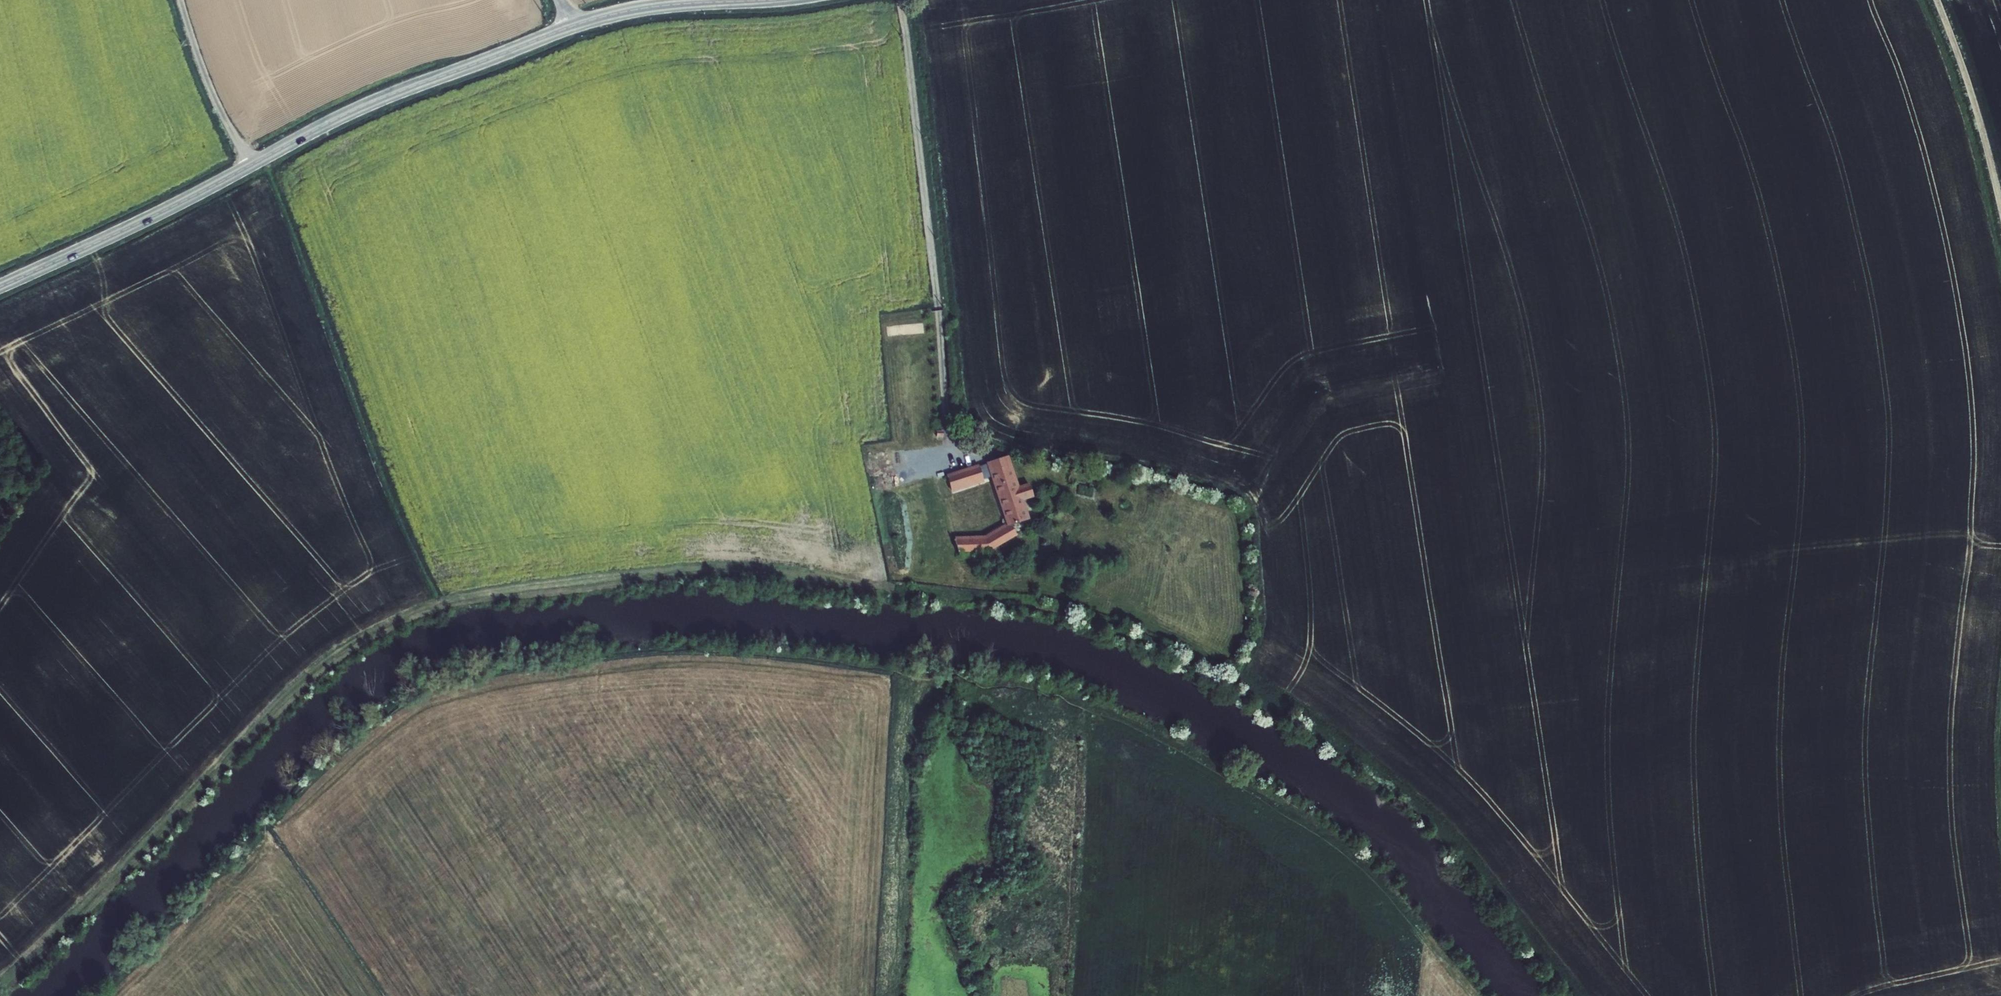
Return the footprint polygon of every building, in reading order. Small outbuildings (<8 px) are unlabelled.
[(548,26),(531,33),(533,38),(550,30),(548,26)] [(952,549),(960,549),(981,550),(1029,528),(1020,505),(1032,501),(1026,485),(1014,489),(1000,453),(982,459),(1005,521),(978,537),(951,538),(921,461),(882,476),(917,563),(944,552),(949,550),(952,549)] [(970,455),(940,466),(948,489),(979,478),(970,455)]
